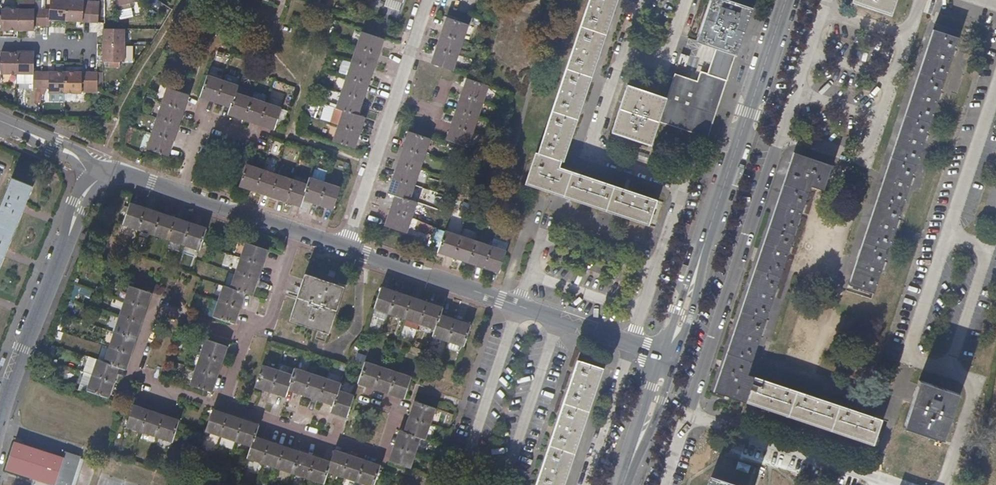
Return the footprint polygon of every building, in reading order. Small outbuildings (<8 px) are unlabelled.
[(44,26),(52,26),(52,19),(66,20),(68,0),(53,0),(53,9),(44,9),(44,26)] [(90,22),(91,7),(86,6),(86,1),(69,0),(68,0),(66,20),(90,22)] [(136,0),(116,0),(118,8),(129,6),(128,3),(136,1),(136,0)] [(589,3),(587,7),(529,183),(649,224),(656,200),(559,168),(615,0),(590,0),(589,3)] [(733,54),(749,8),(725,0),(712,0),(698,42),(716,48),(733,54)] [(855,4),(890,16),(895,0),(856,0),(855,4)] [(91,7),(90,22),(99,23),(99,7),(91,7)] [(4,25),(4,29),(13,29),(19,29),(20,9),(4,9),(4,15),(0,15),(0,25),(4,25)] [(35,26),(44,26),(44,9),(20,9),(19,29),(35,30),(35,26)] [(442,33),(462,40),(467,24),(447,18),(442,33)] [(103,45),(123,45),(123,29),(103,28),(103,45)] [(959,39),(936,31),(931,49),(925,68),(916,95),(902,136),(890,171),(875,216),(862,257),(850,291),(872,299),(959,39)] [(362,32),(357,47),(377,54),(382,39),(362,32)] [(457,56),(458,53),(459,50),(462,40),(442,33),(437,49),(444,51),(450,53),(457,56)] [(123,61),(123,45),(103,45),(103,61),(123,61)] [(357,47),(352,62),(357,64),(372,69),(374,62),(375,59),(377,54),(357,47)] [(727,73),(733,54),(716,48),(707,73),(700,71),(697,81),(674,74),(673,74),(670,83),(665,98),(661,111),(702,125),(719,77),(723,78),(725,73),(727,73)] [(437,49),(435,52),(434,55),(431,64),(452,71),(457,56),(450,53),(444,51),(437,49)] [(16,73),(16,52),(2,52),(2,60),(0,60),(0,76),(2,77),(2,73),(16,73)] [(33,85),(40,86),(40,69),(33,69),(33,60),(34,52),(16,52),(16,73),(33,73),(33,85)] [(658,120),(709,138),(723,96),(737,56),(733,54),(727,73),(725,73),(723,78),(719,77),(702,125),(661,111),(658,120)] [(687,57),(679,54),(677,64),(684,66),(687,57)] [(357,64),(352,62),(351,65),(346,78),(367,84),(372,69),(357,64)] [(48,90),(64,90),(64,70),(47,69),(42,69),(40,69),(40,86),(48,86),(48,90)] [(64,70),(64,90),(81,90),(81,86),(87,87),(88,70),(64,70)] [(88,88),(96,88),(96,70),(88,70),(87,87),(88,88)] [(207,76),(206,78),(205,81),(200,96),(215,101),(222,82),(217,80),(211,77),(207,76)] [(367,84),(346,78),(342,92),(362,99),(367,84)] [(462,94),(482,101),(487,85),(467,79),(462,94)] [(222,82),(215,101),(231,107),(235,94),(237,87),(222,82)] [(650,145),(658,120),(661,111),(665,98),(629,86),(614,133),(650,145)] [(162,102),(182,110),(188,95),(168,88),(162,102)] [(357,114),(362,99),(342,92),(337,108),(344,110),(357,114)] [(235,94),(231,107),(228,114),(243,119),(250,99),(235,94)] [(477,115),(482,101),(462,94),(457,109),(477,115)] [(250,99),(243,119),(259,124),(265,104),(250,99)] [(157,118),(176,125),(182,110),(162,102),(157,118)] [(265,104),(259,124),(273,129),(280,109),(265,104)] [(472,131),(477,115),(457,109),(452,124),(472,131)] [(364,117),(357,114),(344,110),(339,126),(359,133),(364,117)] [(151,132),(171,140),(176,125),(157,118),(151,132)] [(468,146),(472,131),(452,124),(447,139),(468,146)] [(359,133),(339,126),(333,141),(354,148),(359,133)] [(165,155),(171,140),(151,132),(145,148),(165,155)] [(404,148),(424,154),(430,139),(409,132),(404,148)] [(399,163),(419,169),(424,154),(404,148),(399,163)] [(718,391),(746,400),(754,377),(748,375),(810,190),(823,194),(831,171),(809,164),(794,159),(781,198),(767,241),(754,280),(738,329),(727,363),(718,391)] [(394,178),(414,184),(419,169),(399,163),(394,178)] [(254,190),(261,170),(246,165),(239,185),(254,190)] [(269,195),(276,175),(261,170),(254,190),(269,195)] [(285,200),(292,181),(276,175),(269,195),(285,200)] [(15,230),(23,210),(33,187),(12,178),(0,207),(0,223),(15,230)] [(310,178),(307,186),(302,199),(318,204),(325,183),(310,178)] [(409,200),(414,184),(394,178),(389,193),(395,196),(409,200)] [(307,186),(292,181),(285,200),(300,205),(302,199),(307,186)] [(340,189),(325,183),(318,204),(334,209),(340,189)] [(416,202),(409,200),(395,196),(390,211),(411,218),(416,202)] [(138,229),(145,209),(132,204),(125,224),(138,229)] [(153,234),(160,214),(145,209),(138,229),(153,234)] [(405,232),(411,218),(390,211),(385,226),(405,232)] [(169,239),(175,219),(160,214),(153,234),(169,239)] [(184,244),(191,224),(175,219),(169,239),(184,244)] [(15,230),(0,223),(0,268),(6,253),(15,230)] [(206,229),(191,224),(184,244),(199,249),(206,229)] [(454,257),(460,236),(446,231),(439,252),(454,257)] [(469,262),(476,242),(460,236),(454,257),(469,262)] [(484,267),(491,247),(476,242),(469,262),(484,267)] [(242,258),(262,264),(267,249),(247,243),(242,258)] [(506,252),(491,247),(484,267),(500,273),(506,252)] [(237,273),(257,280),(262,264),(242,258),(237,273)] [(252,295),(257,280),(237,273),(232,288),(245,292),(252,295)] [(342,286),(306,275),(291,321),(327,332),(342,286)] [(125,301),(145,308),(150,293),(130,286),(125,301)] [(240,308),(245,292),(232,288),(224,286),(219,300),(240,308)] [(390,313),(396,293),(381,288),(375,308),(390,313)] [(406,318),(412,298),(396,293),(390,313),(406,318)] [(420,323),(427,303),(412,298),(406,318),(420,323)] [(235,322),(240,308),(219,300),(214,315),(235,322)] [(120,316),(140,323),(145,308),(125,301),(120,316)] [(443,308),(427,303),(420,323),(436,328),(440,315),(443,308)] [(456,321),(440,315),(436,328),(433,336),(449,341),(456,321)] [(114,332),(135,338),(140,323),(120,316),(114,332)] [(471,326),(456,321),(449,341),(464,346),(471,326)] [(109,347),(130,353),(135,338),(114,332),(109,347)] [(201,354),(221,361),(227,346),(206,339),(201,354)] [(124,369),(130,353),(109,347),(104,363),(117,367),(124,369)] [(216,376),(221,361),(201,354),(196,369),(216,376)] [(112,382),(117,367),(104,363),(97,360),(93,374),(112,382)] [(567,473),(581,431),(594,390),(602,368),(579,361),(538,484),(563,484),(567,473)] [(374,388),(381,368),(365,363),(359,383),(374,388)] [(271,391),(278,370),(263,365),(256,385),(271,391)] [(389,393),(396,373),(381,368),(374,388),(389,393)] [(211,391),(216,376),(196,369),(191,384),(211,391)] [(296,369),(293,376),(289,389),(304,394),(310,374),(296,369)] [(293,376),(278,370),(271,391),(286,396),(289,389),(293,376)] [(411,377),(396,373),(389,393),(404,398),(411,377)] [(107,397),(112,382),(93,374),(88,390),(107,397)] [(326,379),(310,374),(304,394),(319,399),(326,379)] [(754,377),(746,400),(773,409),(817,424),(855,436),(874,443),(882,420),(754,377)] [(341,384),(326,379),(319,399),(334,404),(339,391),(341,384)] [(958,394),(922,382),(915,404),(906,428),(942,440),(958,394)] [(354,396),(339,391),(334,404),(332,411),(347,417),(354,396)] [(410,417),(430,424),(436,408),(415,402),(410,417)] [(142,431),(149,410),(133,405),(127,426),(142,431)] [(157,436),(164,415),(149,410),(142,431),(157,436)] [(221,434),(228,415),(213,410),(206,429),(221,434)] [(180,421),(164,415),(157,436),(173,441),(180,421)] [(237,440),(243,420),(228,415),(221,434),(237,440)] [(425,439),(430,424),(410,417),(405,432),(421,438),(425,439)] [(259,426),(243,420),(237,440),(252,445),(255,437),(259,426)] [(416,453),(421,438),(405,432),(401,431),(396,446),(416,453)] [(271,442),(255,437),(252,445),(248,457),(264,462),(271,442)] [(14,441),(5,469),(32,478),(53,484),(71,484),(81,455),(65,450),(63,456),(14,441)] [(286,447),(271,442),(264,462),(279,467),(286,447)] [(411,468),(416,453),(396,446),(390,461),(411,468)] [(301,452),(286,447),(279,467),(294,473),(301,452)] [(335,451),(331,462),(328,470),(344,475),(351,456),(335,451)] [(316,457),(301,452),(294,473),(309,478),(316,457)] [(366,461),(351,456),(344,475),(359,480),(366,461)] [(331,462),(316,457),(309,478),(324,483),(328,470),(331,462)] [(366,461),(359,480),(373,484),(374,484),(381,466),(366,461)]
